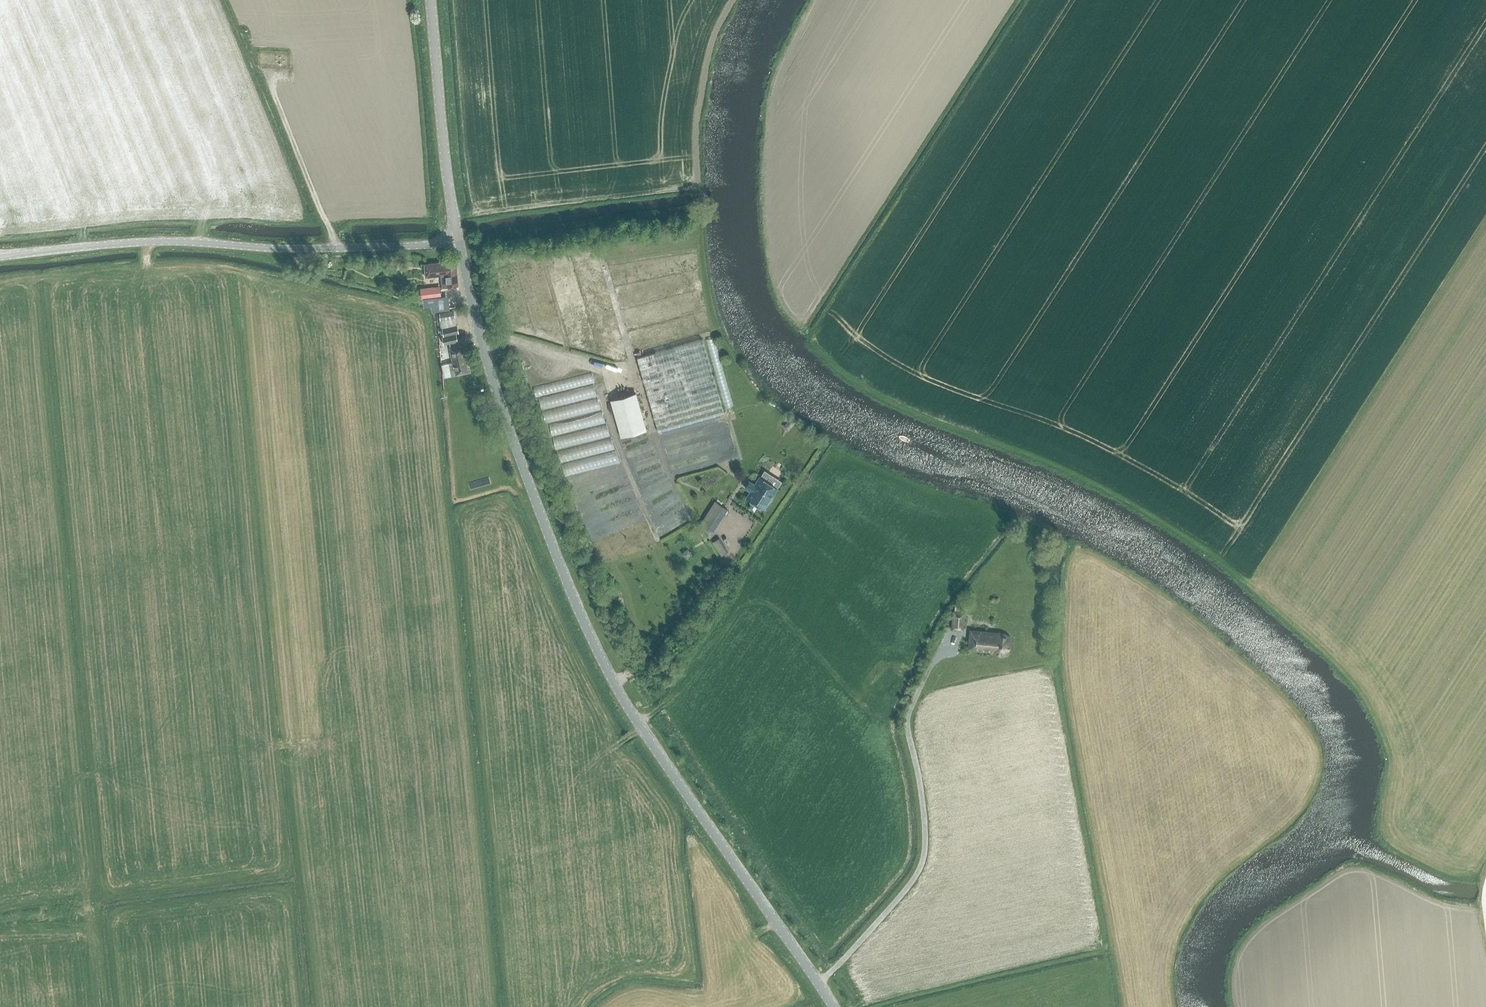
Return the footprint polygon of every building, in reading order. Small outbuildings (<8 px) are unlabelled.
[(442,287),(458,286),(455,261),(441,262),(424,263),(425,277),(442,276),(442,287)] [(447,309),(446,296),(440,296),(439,286),(418,287),(419,298),(434,297),(434,310),(447,309)] [(455,317),(454,310),(439,312),(440,319),(455,317)] [(459,333),(457,324),(442,327),(443,336),(442,336),(444,344),(458,342),(456,334),(459,333)] [(703,339),(637,357),(658,431),(724,413),(703,339)] [(465,345),(450,348),(453,362),(450,363),(452,375),(457,374),(469,372),(466,359),(468,359),(465,345)] [(572,473),(616,462),(595,372),(539,385),(563,483),(573,480),(572,473)] [(636,392),(610,400),(621,437),(647,430),(636,392)] [(744,488),(747,489),(750,491),(746,498),(764,510),(777,488),(759,477),(754,485),(749,481),(744,488)] [(726,507),(714,500),(699,524),(711,531),(726,507)] [(666,532),(693,517),(687,507),(684,508),(687,514),(679,519),(677,517),(668,522),(669,524),(658,530),(661,535),(667,532),(666,532)] [(720,537),(713,541),(720,556),(727,552),(720,537)] [(952,614),(950,630),(963,631),(964,615),(967,609),(950,608),(952,614)] [(1006,634),(1002,633),(971,630),(969,648),(993,650),(996,653),(1000,654),(1004,654),(1008,652),(1011,649),(1012,645),(1011,641),(1009,637),(1006,634)]
